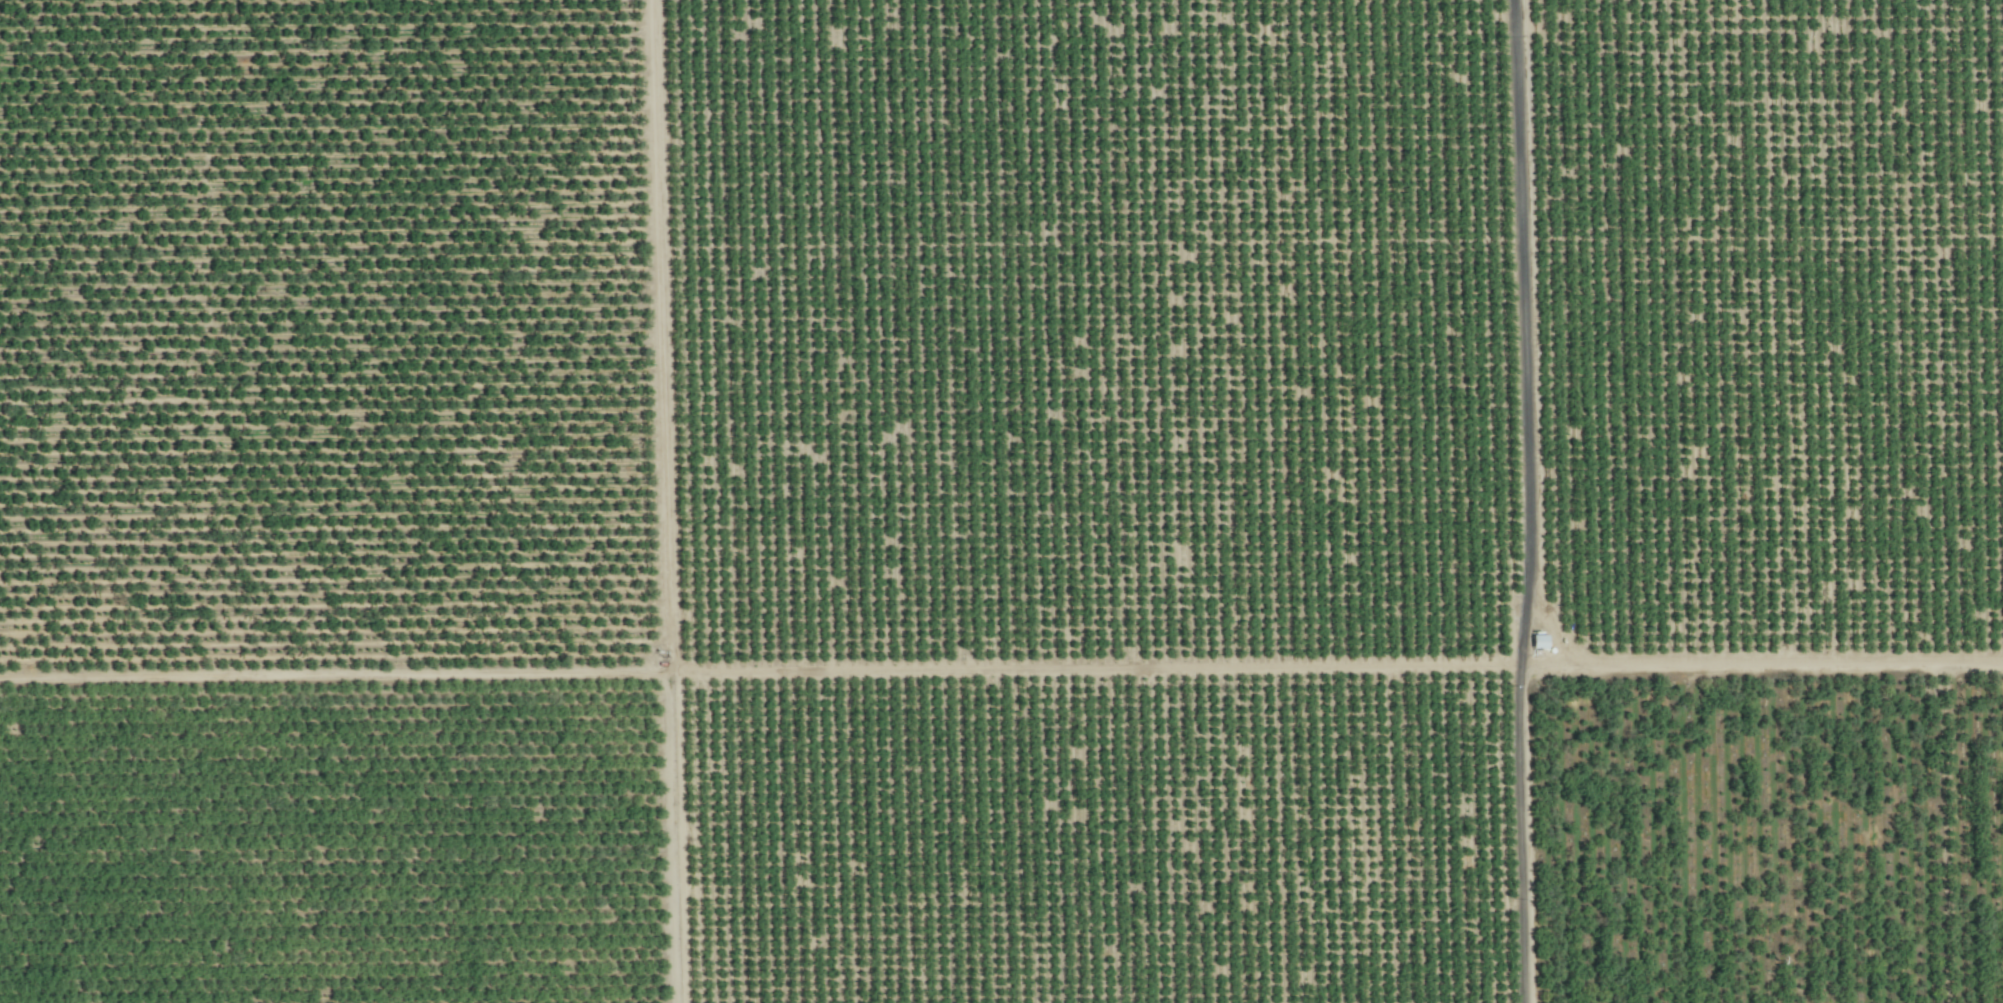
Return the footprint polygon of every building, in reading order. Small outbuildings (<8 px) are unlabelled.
[(1528,652),(1543,652),(1543,637),(1528,637),(1528,652)]
